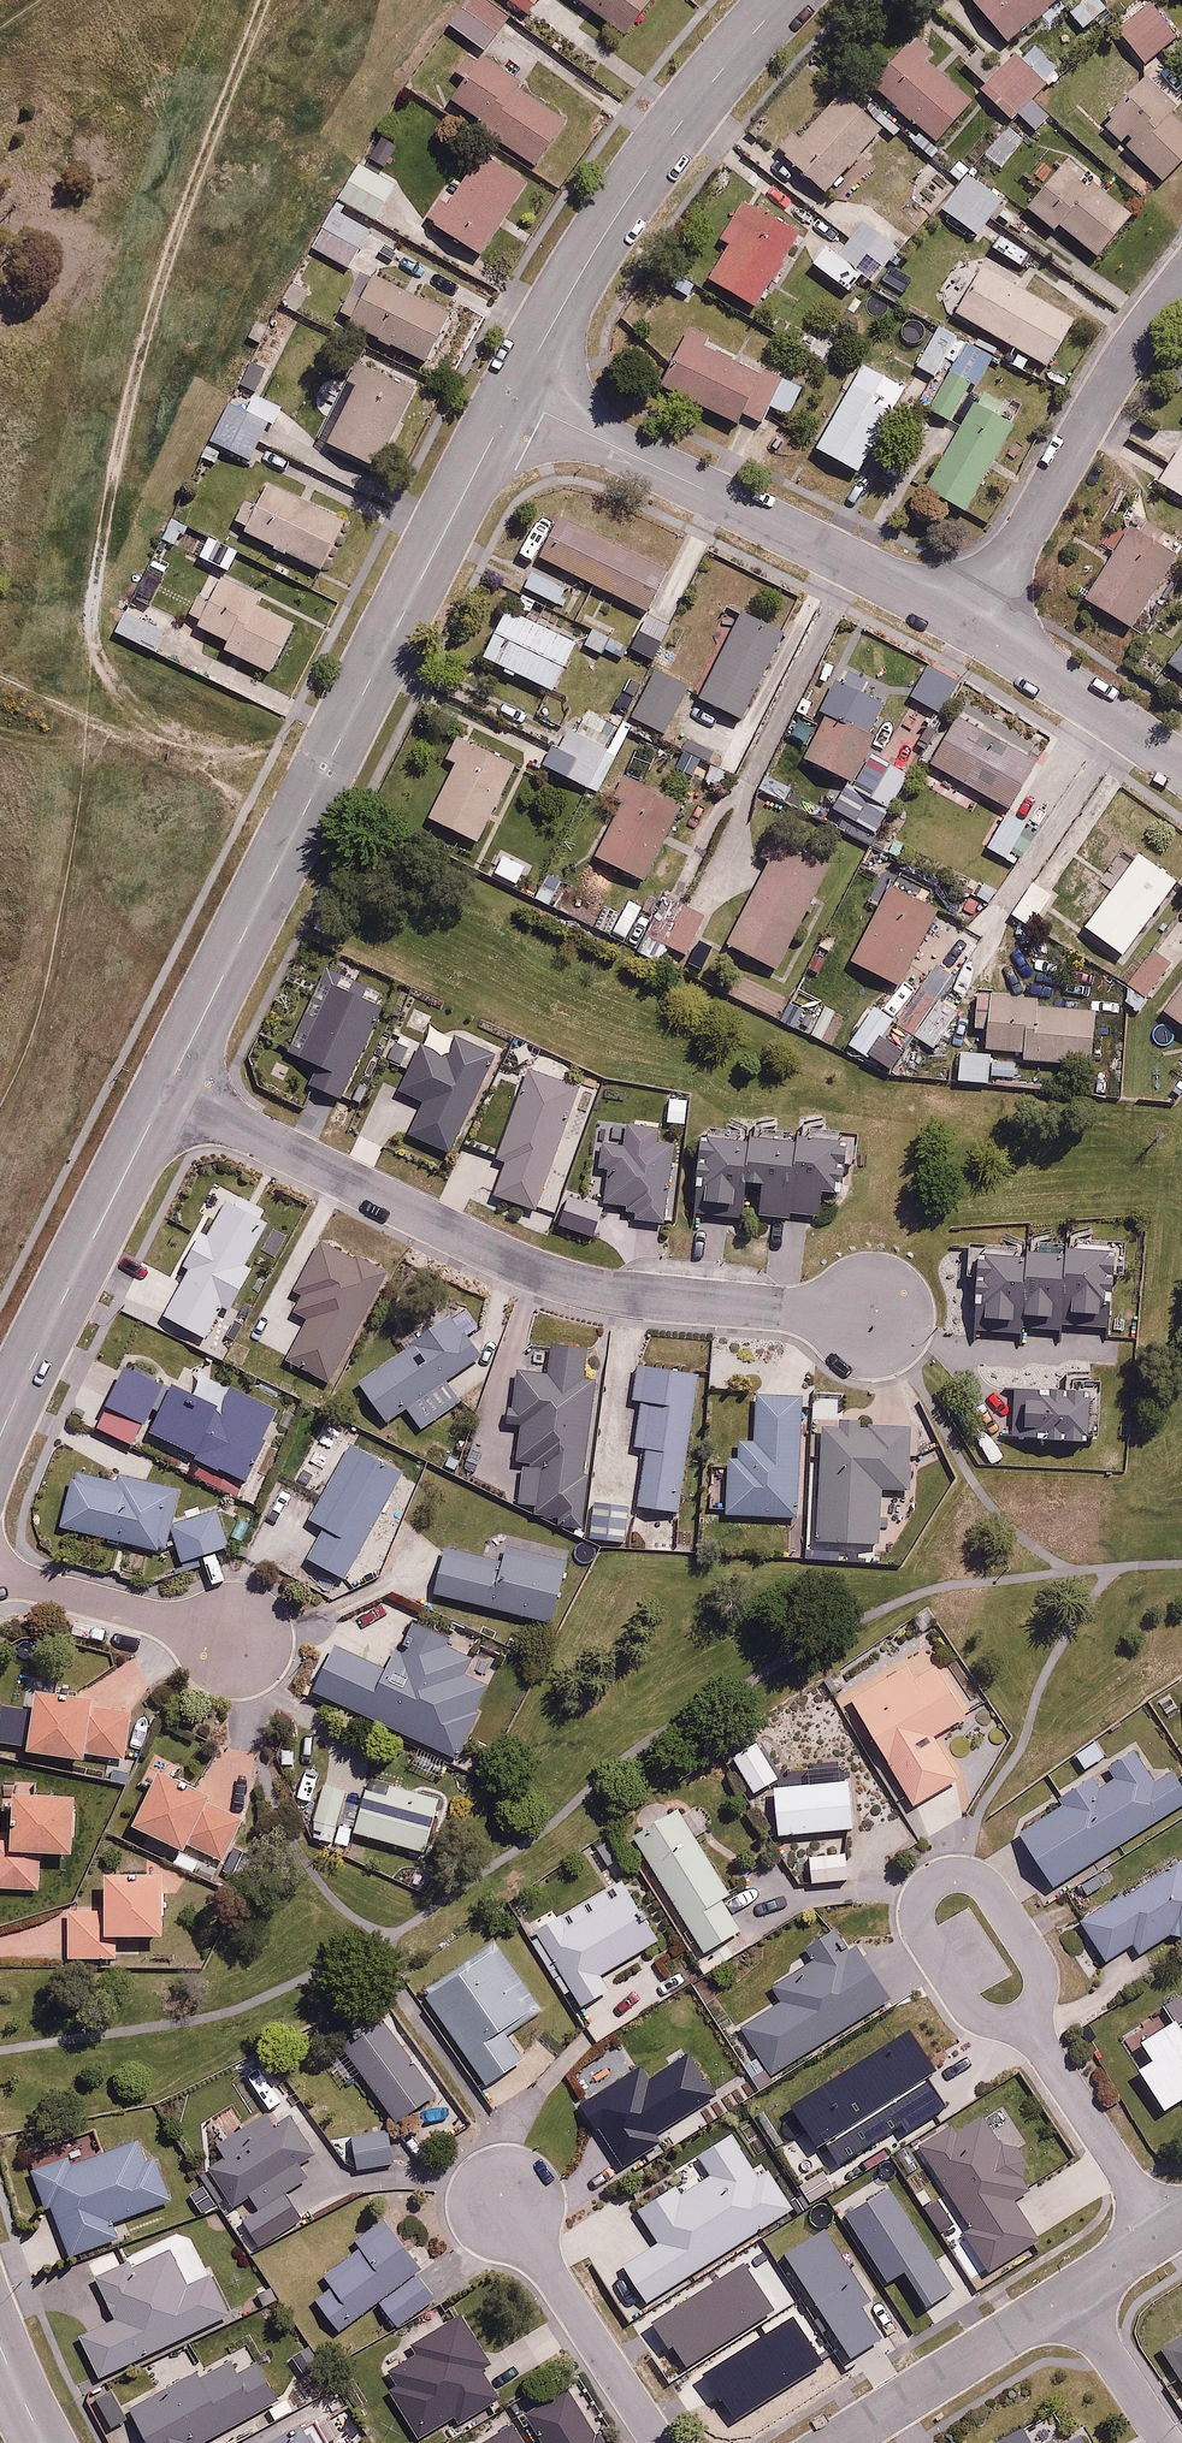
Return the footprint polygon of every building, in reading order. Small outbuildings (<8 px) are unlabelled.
[(450,23),(485,49),(510,15),(491,0),(468,0),(450,23)] [(526,11),(534,0),(510,0),(526,11)] [(626,31),(649,0),(585,0),(626,31)] [(1009,36),(1052,0),(979,0),(1009,36)] [(1100,0),(1085,0),(1072,13),(1084,26),(1105,6),(1100,0)] [(1148,1),(1119,28),(1147,58),(1176,31),(1148,1)] [(912,32),(872,78),(939,137),(979,91),(912,32)] [(1019,52),(1047,81),(1060,68),(1033,40),(1019,52)] [(1047,81),(1019,52),(1000,70),(975,44),(962,57),(987,83),(982,88),(1009,116),(1047,81)] [(484,54),(451,97),(536,160),(568,117),(484,54)] [(1095,114),(1164,178),(1181,158),(1181,116),(1134,72),(1095,114)] [(795,129),(779,149),(829,190),(883,124),(844,92),(806,138),(795,129)] [(915,124),(906,134),(931,156),(939,146),(915,124)] [(946,148),(936,160),(957,178),(968,166),(946,148)] [(529,178),(486,150),(454,201),(443,194),(428,217),(481,251),(529,178)] [(1068,157),(1028,207),(1055,229),(1060,223),(1098,253),(1133,210),(1068,157)] [(395,184),(360,162),(340,195),(375,216),(395,184)] [(1003,197),(967,173),(944,206),(980,230),(1003,197)] [(801,232),(755,204),(713,273),(759,301),(801,232)] [(369,230),(333,209),(312,244),(348,265),(369,230)] [(838,253),(863,273),(872,281),(902,244),(868,217),(838,253)] [(838,253),(826,243),(813,259),(849,289),(863,273),(838,253)] [(982,261),(956,305),(1050,358),(1075,313),(982,261)] [(375,269),(349,321),(426,359),(452,307),(375,269)] [(958,333),(938,321),(915,362),(934,373),(958,333)] [(801,385),(685,332),(661,385),(738,420),(742,411),(762,421),(770,404),(788,413),(801,385)] [(268,364),(248,355),(237,378),(257,387),(268,364)] [(380,461),(415,382),(365,360),(330,440),(380,461)] [(907,385),(865,361),(817,447),(859,470),(907,385)] [(979,382),(950,365),(925,406),(949,420),(964,397),(968,399),(979,382)] [(1013,382),(995,371),(928,485),(969,509),(1029,408),(1006,394),(1013,382)] [(246,410),(230,403),(214,437),(252,455),(268,420),(276,424),(283,407),(254,394),(246,410)] [(1159,479),(1181,494),(1181,443),(1159,479)] [(269,479),(245,530),(322,567),(346,515),(269,479)] [(563,512),(541,555),(646,606),(667,563),(563,512)] [(1179,552),(1133,521),(1086,592),(1132,623),(1179,552)] [(210,533),(201,552),(229,565),(238,546),(210,533)] [(535,566),(524,586),(555,602),(565,582),(535,566)] [(166,577),(146,568),(136,591),(156,599),(166,577)] [(262,592),(226,574),(221,584),(210,578),(191,616),(228,635),(223,645),(272,669),(296,621),(257,602),(262,592)] [(588,594),(574,586),(562,610),(576,617),(588,594)] [(127,606),(115,630),(154,650),(166,626),(127,606)] [(578,640),(509,606),(485,654),(554,689),(578,640)] [(786,628),(742,607),(700,694),(744,715),(786,628)] [(670,625),(648,614),(633,645),(655,656),(670,625)] [(628,644),(591,628),(585,641),(622,658),(628,644)] [(1172,661),(1181,667),(1181,647),(1172,661)] [(958,680),(927,665),(912,696),(943,710),(958,680)] [(880,699),(835,678),(820,709),(826,712),(805,756),(855,779),(877,733),(867,728),(880,699)] [(599,790),(633,722),(589,701),(574,732),(563,727),(545,764),(599,790)] [(961,711),(932,762),(1009,806),(1038,755),(961,711)] [(758,734),(735,723),(717,759),(739,771),(758,734)] [(456,761),(430,813),(482,838),(517,766),(455,735),(445,756),(456,761)] [(720,768),(704,760),(688,791),(704,799),(720,768)] [(895,780),(874,770),(856,805),(877,816),(895,780)] [(654,776),(649,786),(634,778),(596,851),(647,878),(685,805),(668,796),(673,786),(654,776)] [(848,810),(840,826),(866,840),(875,824),(848,810)] [(1037,829),(1008,812),(989,844),(1018,861),(1037,829)] [(779,964),(828,865),(776,840),(728,940),(779,964)] [(1181,878),(1141,849),(1086,925),(1126,953),(1181,878)] [(528,863),(500,850),(490,870),(517,884),(528,863)] [(940,907),(889,881),(850,956),(902,982),(940,907)] [(1052,895),(1034,882),(1012,911),(1029,924),(1052,895)] [(622,913),(604,903),(594,921),(612,931),(622,913)] [(705,917),(685,908),(668,943),(688,953),(705,917)] [(1172,960),(1157,950),(1125,999),(1140,1009),(1172,960)] [(1153,999),(1181,1019),(1181,957),(1153,999)] [(380,1005),(323,981),(295,1050),(323,1062),(314,1083),(343,1095),(380,1005)] [(810,995),(795,989),(785,1013),(800,1019),(810,995)] [(1039,993),(992,989),(988,1043),(1023,1046),(1022,1058),(1090,1063),(1095,1006),(1039,1002),(1039,993)] [(956,1015),(938,1002),(916,1033),(934,1046),(956,1015)] [(892,1015),(872,1004),(849,1042),(869,1053),(892,1015)] [(448,1052),(422,1041),(402,1086),(427,1097),(412,1131),(457,1150),(499,1054),(456,1035),(448,1052)] [(410,1050),(391,1040),(381,1059),(401,1069),(410,1050)] [(1013,1061),(990,1060),(991,1051),(960,1049),(959,1077),(989,1079),(989,1071),(1012,1073),(1013,1061)] [(582,1089),(532,1070),(501,1150),(512,1155),(498,1192),(536,1207),(582,1089)] [(658,1123),(627,1121),(626,1143),(605,1141),(603,1167),(609,1167),(607,1199),(627,1201),(626,1209),(636,1210),(636,1216),(666,1218),(672,1140),(657,1139),(658,1123)] [(795,1132),(794,1137),(711,1130),(703,1212),(744,1216),(748,1176),(763,1177),(760,1213),(790,1215),(790,1211),(824,1214),(826,1190),(844,1192),(849,1137),(795,1132)] [(386,1272),(324,1239),(301,1284),(309,1288),(299,1307),(312,1314),(288,1359),(329,1381),(386,1272)] [(1067,1255),(991,1254),(991,1320),(1076,1321),(1076,1308),(1105,1309),(1106,1248),(1067,1247),(1067,1255)] [(469,1308),(361,1378),(387,1418),(406,1406),(419,1427),(462,1400),(447,1377),(483,1354),(474,1341),(486,1333),(469,1308)] [(550,1375),(517,1370),(510,1415),(522,1417),(516,1460),(527,1461),(520,1507),(557,1512),(556,1521),(585,1525),(591,1484),(585,1483),(600,1382),(583,1380),(588,1348),(555,1343),(550,1375)] [(230,1386),(221,1405),(129,1361),(100,1423),(137,1441),(153,1406),(163,1411),(154,1431),(199,1452),(190,1470),(240,1494),(280,1410),(230,1386)] [(701,1375),(639,1364),(626,1439),(651,1443),(641,1503),(678,1509),(701,1375)] [(1102,1388),(1014,1387),(1013,1435),(1101,1437),(1102,1388)] [(804,1394),(760,1393),(759,1437),(739,1436),(738,1458),(729,1458),(727,1513),(800,1515),(804,1394)] [(912,1488),(914,1425),(824,1423),(821,1540),(881,1542),(882,1487),(912,1488)] [(399,1471),(348,1446),(312,1520),(326,1527),(310,1560),(347,1578),(399,1471)] [(177,1488),(116,1472),(114,1483),(78,1474),(66,1522),(162,1546),(177,1488)] [(632,1504),(596,1500),(592,1535),(628,1539),(632,1504)] [(217,1504),(174,1518),(186,1556),(230,1542),(217,1504)] [(566,1551),(500,1536),(495,1560),(448,1550),(438,1595),(551,1619),(566,1551)] [(450,1636),(415,1619),(392,1667),(336,1640),(313,1688),(454,1756),(489,1684),(463,1671),(470,1657),(445,1645),(450,1636)] [(934,1736),(976,1712),(933,1640),(849,1690),(916,1803),(958,1777),(934,1736)] [(55,1685),(27,1682),(24,1708),(36,1710),(33,1750),(127,1759),(132,1708),(94,1705),(95,1696),(54,1693),(55,1685)] [(1079,1882),(1087,1894),(1103,1884),(1095,1872),(1181,1818),(1181,1773),(1178,1766),(1157,1779),(1137,1747),(1017,1822),(1061,1894),(1079,1882)] [(151,1789),(133,1823),(184,1850),(188,1842),(224,1861),(247,1818),(209,1798),(212,1792),(176,1773),(181,1764),(154,1750),(137,1782),(151,1789)] [(852,1777),(774,1785),(778,1834),(856,1826),(852,1777)] [(21,1792),(22,1784),(3,1783),(3,1808),(17,1809),(16,1833),(0,1833),(0,1884),(41,1885),(42,1851),(76,1851),(77,1794),(21,1792)] [(347,1790),(324,1783),(314,1816),(337,1823),(347,1790)] [(438,1798),(389,1784),(387,1792),(366,1786),(354,1828),(424,1848),(438,1798)] [(678,1807),(636,1832),(642,1841),(630,1848),(642,1868),(653,1861),(705,1948),(742,1927),(724,1896),(732,1891),(696,1831),(712,1821),(701,1802),(682,1814),(678,1807)] [(848,1852),(804,1855),(806,1880),(850,1877),(848,1852)] [(1084,1917),(1106,1958),(1135,1942),(1139,1949),(1177,1928),(1181,1938),(1181,1864),(1084,1917)] [(177,1870),(107,1872),(107,1906),(69,1907),(70,1956),(117,1955),(117,1934),(165,1933),(164,1893),(177,1893),(177,1870)] [(532,1939),(539,1935),(582,2006),(610,1989),(601,1974),(664,1937),(627,1875),(557,1916),(551,1907),(523,1924),(532,1939)] [(506,2029),(539,2007),(497,1941),(425,1986),(485,2081),(523,2056),(506,2029)] [(1129,2042),(1168,2106),(1181,2098),(1181,2023),(1176,2013),(1129,2042)] [(385,2023),(334,2057),(350,2082),(363,2074),(394,2122),(433,2096),(385,2023)] [(268,2111),(218,2141),(225,2153),(209,2162),(233,2203),(250,2192),(260,2208),(309,2179),(299,2163),(318,2152),(294,2111),(275,2123),(268,2111)] [(390,2131),(351,2135),(355,2169),(394,2165),(390,2131)] [(66,2154),(35,2167),(50,2204),(53,2203),(73,2253),(118,2235),(112,2220),(172,2196),(156,2156),(147,2160),(138,2138),(71,2166),(66,2154)] [(358,2248),(324,2270),(335,2287),(317,2298),(338,2330),(383,2302),(395,2322),(437,2296),(421,2271),(434,2262),(422,2245),(409,2253),(389,2221),(355,2243),(358,2248)] [(134,2259),(97,2276),(116,2313),(79,2331),(101,2375),(229,2311),(209,2271),(187,2282),(171,2249),(137,2265),(134,2259)] [(460,2314),(414,2341),(420,2350),(390,2368),(400,2385),(389,2392),(418,2439),(455,2417),(461,2425),(502,2400),(479,2362),(486,2358),(460,2314)] [(1181,2373),(1181,2337),(1166,2347),(1181,2373)] [(133,2406),(152,2442),(197,2442),(278,2400),(255,2357),(237,2366),(231,2355),(133,2406)] [(609,2430),(599,2436),(569,2386),(530,2409),(550,2442),(617,2442),(609,2430)] [(112,2392),(96,2400),(109,2426),(125,2418),(112,2392)] [(269,2442),(325,2442),(313,2420),(269,2442)] [(486,2442),(528,2442),(517,2425),(486,2442)]
